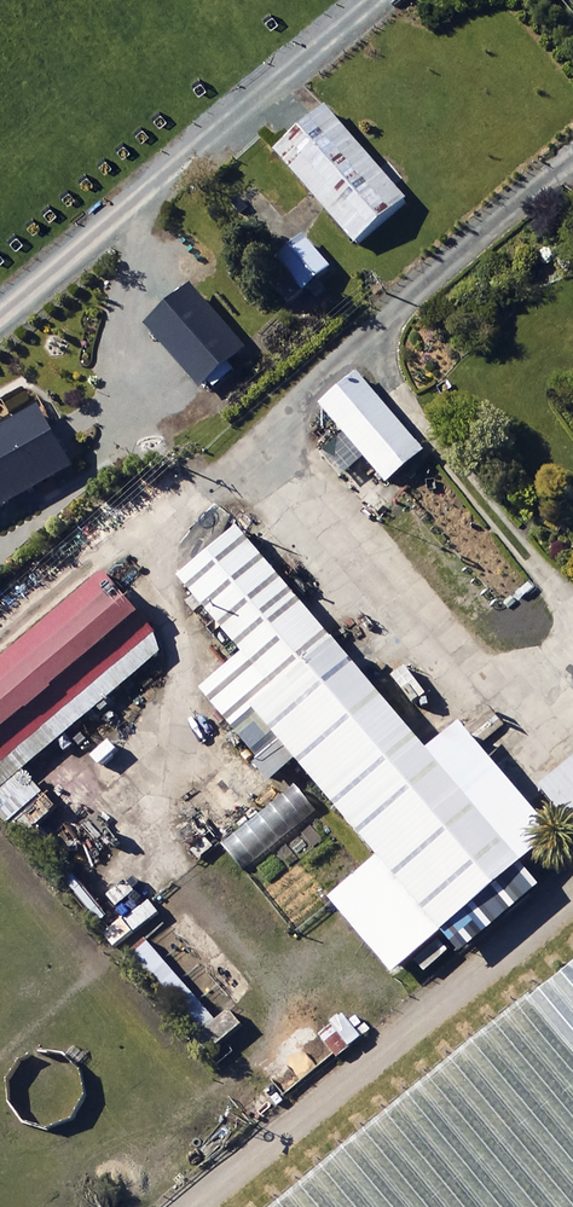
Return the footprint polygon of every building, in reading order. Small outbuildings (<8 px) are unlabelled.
[(379,174),(319,106),(270,148),(353,243),(402,200),(390,186),(399,178),(388,166),(379,174)] [(295,232),(258,264),(291,304),(328,272),(295,232)] [(245,356),(185,286),(142,323),(202,392),(245,356)] [(419,450),(352,371),(316,402),(383,481),(419,450)] [(32,408),(0,427),(0,510),(69,469),(32,408)] [(448,696),(405,732),(231,526),(172,576),(237,653),(193,689),(268,778),(291,759),(373,856),(326,895),(387,968),(393,963),(408,981),(439,955),(424,937),(557,825),(448,696)] [(98,573),(0,657),(0,817),(17,838),(51,809),(18,769),(161,647),(98,573)] [(534,786),(572,833),(572,753),(534,786)] [(201,881),(231,856),(241,868),(314,807),(293,782),(190,868),(201,881)] [(140,937),(119,956),(204,1055),(241,1024),(223,1003),(208,1016),(140,937)]
